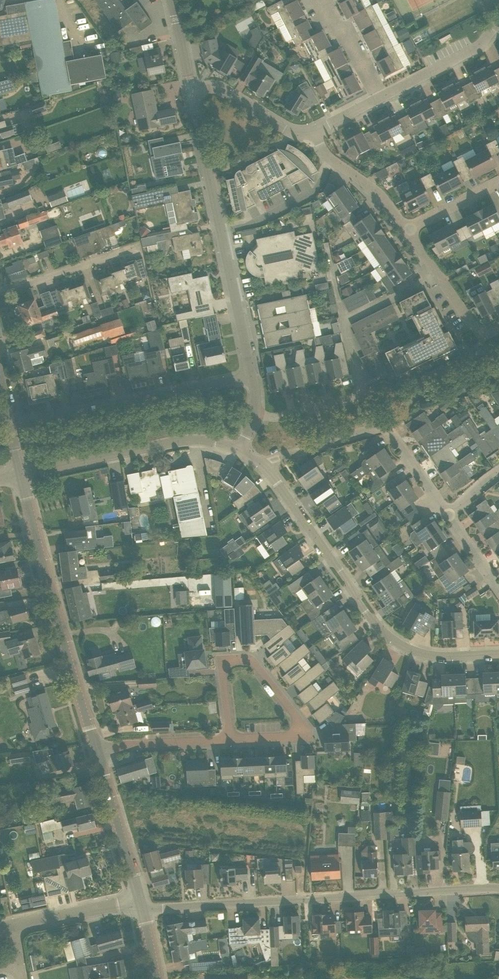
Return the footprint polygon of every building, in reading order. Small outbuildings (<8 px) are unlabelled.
[(67,62),(63,42),(55,0),(54,0),(27,6),(33,40),(43,96),(72,91),(72,90),(67,62)] [(118,31),(131,21),(133,20),(141,32),(153,23),(137,2),(126,10),(118,0),(95,0),(118,31)] [(304,15),(296,0),(283,0),(267,8),(271,16),(278,12),(285,25),(304,15)] [(347,19),(353,16),(366,9),(366,8),(362,0),(347,0),(340,4),(347,19)] [(8,15),(0,17),(0,46),(33,40),(27,6),(26,3),(6,6),(8,15)] [(374,31),(383,26),(372,5),(366,8),(366,9),(353,16),(361,31),(371,25),(374,30),(374,31)] [(252,15),(239,20),(242,29),(255,24),(252,15)] [(315,36),(315,35),(304,15),(285,25),(279,28),(286,42),(292,39),(296,46),(304,42),(304,41),(315,36)] [(374,30),(363,36),(371,51),(382,45),(385,51),(393,47),(383,26),(374,31),(374,30)] [(256,48),(263,37),(257,27),(250,31),(253,36),(249,43),(256,48)] [(264,35),(269,32),(266,27),(261,30),(264,35)] [(405,28),(399,32),(403,40),(410,37),(405,28)] [(320,58),(333,52),(333,51),(323,31),(315,35),(315,36),(304,41),(304,42),(314,62),(320,58)] [(442,44),(445,43),(452,39),(450,34),(439,40),(442,44)] [(233,65),(237,59),(223,51),(222,52),(218,50),(216,39),(201,43),(205,59),(211,63),(211,62),(215,64),(213,67),(227,75),(228,73),(229,74),(234,66),(233,65)] [(406,49),(408,48),(410,53),(416,50),(410,39),(403,43),(406,49)] [(21,49),(33,47),(32,41),(20,43),(21,49)] [(107,78),(102,55),(75,60),(71,41),(63,42),(67,62),(72,90),(80,87),(80,83),(107,78)] [(131,55),(142,52),(141,46),(129,48),(131,55)] [(393,47),(385,51),(388,57),(377,62),(385,77),(404,67),(393,47)] [(149,75),(165,72),(160,48),(144,52),(149,75)] [(339,48),(333,51),(333,52),(320,58),(331,79),(339,75),(337,69),(347,63),(339,48)] [(120,52),(110,54),(112,64),(122,62),(120,52)] [(278,84),(284,74),(283,74),(262,62),(263,60),(255,56),(241,79),(252,86),(250,89),(256,92),(256,93),(257,94),(260,96),(262,96),(263,96),(267,90),(268,91),(274,81),(278,84)] [(296,71),(300,64),(294,60),(289,67),(296,71)] [(493,71),(491,66),(488,67),(487,65),(479,69),(489,88),(497,83),(498,85),(498,68),(493,71)] [(481,91),(489,88),(479,69),(471,73),(472,76),(470,77),(472,82),(467,85),(475,100),(482,96),(481,91)] [(331,79),(342,100),(361,90),(353,75),(342,80),(339,75),(331,79)] [(314,80),(317,86),(324,82),(321,76),(314,80)] [(15,90),(12,79),(5,81),(0,82),(0,95),(15,90)] [(467,104),(475,100),(467,85),(461,87),(459,83),(456,84),(455,81),(447,85),(457,104),(464,100),(467,104)] [(327,90),(323,83),(316,87),(321,97),(325,95),(328,93),(327,90)] [(440,98),(435,101),(443,117),(459,108),(457,104),(447,85),(439,89),(440,92),(438,94),(440,98)] [(287,100),(289,101),(285,107),(288,109),(287,110),(293,115),(294,113),(297,115),(301,109),(302,109),(304,104),(309,107),(318,102),(310,87),(301,92),(298,97),(291,92),(287,100)] [(159,125),(176,122),(173,110),(156,113),(152,91),(133,95),(140,130),(159,126),(159,125)] [(118,98),(122,98),(121,93),(113,95),(113,98),(114,102),(115,103),(119,103),(118,98)] [(423,98),(415,102),(425,121),(432,117),(435,121),(443,117),(435,101),(429,104),(427,99),(424,100),(423,98)] [(32,116),(48,110),(45,102),(29,107),(32,116)] [(417,124),(425,121),(415,102),(407,106),(408,109),(406,110),(408,115),(403,118),(411,133),(418,129),(419,129),(417,124)] [(391,114),(383,118),(393,137),(400,133),(403,137),(411,133),(403,118),(398,120),(395,116),(392,117),(391,114)] [(369,131),(379,150),(386,146),(387,146),(385,141),(393,137),(383,118),(375,122),(376,125),(374,127),(376,132),(371,134),(369,131)] [(5,121),(0,123),(0,139),(15,134),(12,124),(7,126),(5,121)] [(373,153),(379,150),(369,131),(363,135),(361,130),(349,136),(351,138),(346,141),(349,147),(345,154),(355,160),(359,154),(370,149),(373,153)] [(123,141),(126,143),(130,142),(132,139),(131,136),(129,133),(125,134),(123,137),(123,141)] [(496,153),(498,152),(498,144),(496,140),(490,142),(496,153)] [(59,142),(52,144),(55,151),(62,148),(59,142)] [(164,178),(184,173),(179,153),(182,153),(180,142),(153,148),(155,158),(160,157),(164,178)] [(487,150),(476,155),(485,172),(496,167),(490,156),(496,153),(490,142),(485,145),(487,150)] [(440,150),(436,143),(430,146),(434,153),(440,150)] [(292,146),(288,144),(286,149),(281,151),(278,149),(277,149),(278,150),(273,153),(286,178),(288,177),(292,186),(308,177),(314,183),(314,182),(311,180),(314,174),(318,172),(316,168),(313,164),(309,159),(305,155),(303,153),(300,151),(296,148),(292,146)] [(11,167),(24,162),(21,155),(12,158),(12,160),(7,162),(5,150),(0,151),(0,170),(11,167)] [(255,189),(257,193),(260,198),(262,200),(265,200),(285,189),(281,180),(286,178),(273,153),(248,166),(247,167),(246,168),(246,169),(243,171),(253,190),(255,189)] [(463,157),(458,159),(463,170),(468,167),(474,178),(485,172),(476,155),(465,161),(463,157)] [(33,159),(24,162),(26,170),(32,168),(35,163),(33,159)] [(440,166),(444,172),(453,191),(461,187),(460,185),(463,183),(458,173),(463,170),(458,159),(452,162),(451,160),(440,166)] [(398,163),(402,170),(408,167),(404,160),(398,163)] [(397,162),(386,168),(389,174),(400,168),(397,162)] [(253,190),(243,171),(241,172),(241,170),(238,171),(237,172),(236,173),(236,174),(235,175),(235,176),(235,177),(235,178),(226,180),(228,190),(228,194),(229,194),(231,200),(230,204),(232,204),(234,216),(243,211),(247,210),(247,211),(247,209),(256,204),(249,192),(253,190)] [(13,184),(10,171),(0,173),(0,187),(13,184)] [(445,194),(453,191),(444,172),(433,178),(430,173),(425,176),(431,187),(436,184),(441,195),(445,193),(445,194)] [(422,184),(411,189),(420,208),(428,204),(427,202),(431,201),(425,190),(431,187),(425,176),(419,179),(422,184)] [(420,208),(411,189),(407,181),(394,188),(398,196),(400,195),(409,212),(412,210),(413,212),(420,208)] [(346,190),(344,186),(337,191),(333,185),(329,183),(323,193),(334,208),(352,196),(347,189),(346,190)] [(132,208),(134,207),(135,210),(166,204),(170,224),(171,229),(150,233),(151,236),(164,233),(165,233),(177,231),(178,231),(187,229),(186,223),(197,221),(197,220),(198,220),(199,219),(198,213),(197,212),(195,213),(190,190),(178,193),(177,186),(139,194),(133,195),(132,195),(133,200),(130,201),(132,208)] [(0,200),(0,220),(6,219),(4,211),(33,200),(29,190),(6,199),(7,202),(2,205),(0,200)] [(63,203),(59,193),(48,197),(52,207),(63,203)] [(345,224),(350,221),(355,217),(351,211),(358,207),(355,203),(357,202),(352,196),(334,208),(345,224)] [(61,207),(65,220),(75,216),(71,204),(61,207)] [(483,209),(491,226),(498,222),(498,216),(493,204),(483,209)] [(312,213),(311,207),(301,209),(303,215),(312,213)] [(483,209),(473,214),(482,231),(491,226),(483,209)] [(30,226),(29,224),(39,221),(39,222),(49,218),(46,211),(26,217),(17,220),(19,224),(16,226),(17,227),(4,231),(5,235),(1,236),(0,236),(1,237),(0,237),(0,246),(3,245),(4,249),(23,242),(19,230),(30,226)] [(350,221),(361,237),(377,225),(370,215),(364,219),(360,214),(355,217),(350,221)] [(466,225),(461,227),(467,239),(472,236),(482,231),(473,214),(463,219),(466,225)] [(125,221),(74,238),(81,258),(102,250),(100,245),(102,245),(104,241),(103,239),(120,233),(122,229),(122,227),(126,225),(125,221)] [(448,224),(440,228),(450,247),(459,242),(459,243),(467,239),(461,227),(455,230),(452,224),(448,226),(448,224)] [(57,225),(41,231),(44,241),(60,236),(57,225)] [(377,225),(361,237),(355,241),(357,245),(364,241),(366,245),(383,233),(377,225)] [(148,233),(142,228),(140,231),(141,236),(146,237),(147,235),(148,234),(148,233)] [(450,247),(440,228),(433,232),(434,234),(430,235),(436,247),(432,249),(439,259),(445,256),(443,251),(450,247)] [(178,231),(177,231),(165,233),(164,233),(165,240),(173,239),(176,251),(182,250),(184,260),(190,258),(191,256),(204,253),(199,233),(179,237),(178,231)] [(252,252),(250,251),(249,252),(248,253),(248,255),(247,256),(246,257),(246,259),(246,260),(246,262),(246,263),(246,265),(247,266),(247,268),(248,269),(249,271),(250,272),(251,273),(252,274),(253,275),(255,276),(256,276),(258,277),(259,277),(261,277),(262,277),(264,277),(266,284),(301,277),(299,270),(302,269),(303,271),(320,268),(312,233),(295,236),(294,231),(256,239),(258,246),(252,252)] [(141,238),(142,242),(143,247),(147,246),(156,244),(156,242),(165,240),(164,233),(151,236),(141,238)] [(366,245),(374,256),(390,245),(388,241),(389,241),(383,233),(366,245)] [(156,244),(147,246),(148,252),(167,249),(165,240),(156,242),(156,244)] [(493,252),(498,250),(498,249),(496,244),(491,247),(493,252)] [(390,245),(374,256),(381,265),(397,253),(393,247),(392,248),(390,245)] [(48,251),(37,254),(39,260),(49,256),(48,251)] [(336,263),(341,261),(339,257),(337,253),(333,256),(336,263)] [(397,253),(381,265),(375,269),(382,279),(404,263),(397,253)] [(480,264),(486,261),(483,255),(477,258),(480,264)] [(341,274),(352,269),(347,258),(336,264),(341,274)] [(135,282),(138,281),(142,280),(147,278),(143,259),(136,261),(136,260),(121,265),(129,286),(130,286),(128,282),(134,280),(135,282)] [(10,281),(27,276),(21,260),(13,263),(14,266),(6,269),(10,281)] [(405,278),(411,273),(404,263),(382,279),(380,280),(390,295),(399,291),(410,285),(405,278)] [(458,276),(470,270),(467,264),(455,270),(458,276)] [(129,286),(121,265),(122,267),(109,271),(116,294),(116,293),(115,289),(121,287),(122,289),(129,286)] [(481,265),(474,269),(479,277),(486,273),(481,265)] [(116,294),(109,271),(108,272),(109,274),(95,278),(101,297),(108,294),(109,297),(112,296),(112,295),(116,294)] [(194,311),(206,309),(205,299),(205,298),(213,296),(208,276),(193,279),(192,273),(168,278),(171,293),(195,288),(199,310),(176,315),(178,321),(179,321),(179,322),(187,320),(187,319),(196,317),(194,311)] [(498,280),(498,279),(490,283),(493,289),(486,292),(486,291),(472,298),(477,308),(476,308),(479,313),(480,312),(482,317),(494,310),(493,307),(498,303),(498,282),(498,280)] [(71,284),(70,284),(77,305),(84,303),(82,298),(86,297),(88,303),(92,302),(85,282),(71,286),(71,284)] [(67,312),(65,306),(69,305),(67,301),(71,300),(73,306),(77,305),(70,284),(56,289),(60,301),(54,303),(56,308),(58,315),(67,312)] [(363,289),(370,302),(376,299),(370,286),(363,289)] [(352,295),(348,287),(341,290),(345,298),(352,295)] [(432,310),(432,308),(428,301),(424,303),(419,293),(399,302),(404,311),(407,310),(412,318),(415,316),(426,338),(396,353),(394,349),(385,353),(395,373),(405,367),(407,371),(416,367),(414,363),(423,358),(425,363),(433,359),(434,361),(448,354),(446,350),(456,345),(449,331),(446,333),(443,327),(444,326),(439,318),(435,320),(430,311),(432,310)] [(260,309),(258,309),(260,320),(261,320),(262,319),(310,309),(307,294),(257,305),(257,306),(259,305),(260,309)] [(40,314),(35,300),(31,301),(29,302),(24,304),(24,303),(22,304),(18,306),(18,307),(16,307),(15,311),(16,314),(19,316),(21,315),(26,327),(42,321),(43,324),(51,321),(51,319),(58,316),(58,315),(56,308),(40,314)] [(95,317),(102,315),(97,302),(91,304),(95,317)] [(103,315),(111,313),(109,307),(101,310),(103,315)] [(263,334),(264,334),(266,333),(313,323),(310,309),(262,319),(263,323),(261,323),(263,334)] [(216,313),(207,316),(203,317),(206,330),(212,328),(218,327),(219,327),(216,313)] [(385,373),(375,353),(380,351),(372,335),(370,336),(369,334),(399,319),(396,313),(362,330),(373,352),(369,354),(380,376),(385,373)] [(146,323),(149,332),(158,329),(155,320),(146,323)] [(315,338),(316,338),(316,337),(313,323),(266,333),(266,337),(264,337),(266,348),(267,348),(314,338),(315,338)] [(73,335),(76,346),(105,336),(101,325),(90,329),(90,328),(82,331),(82,332),(73,335)] [(191,341),(188,327),(181,329),(184,343),(191,341)] [(28,332),(30,339),(44,336),(42,329),(28,332)] [(164,348),(159,329),(158,329),(149,332),(147,332),(152,351),(164,348)] [(323,345),(333,343),(331,334),(321,337),(323,345)] [(323,345),(321,337),(321,336),(316,337),(316,338),(315,338),(314,338),(316,347),(323,345)] [(197,345),(199,356),(201,366),(226,361),(226,360),(225,360),(223,348),(222,347),(223,347),(223,346),(221,339),(197,345)] [(326,361),(330,380),(343,378),(343,376),(349,375),(342,342),(335,343),(334,354),(335,359),(326,361)] [(44,345),(12,354),(18,373),(33,369),(32,365),(45,362),(43,356),(46,355),(44,345)] [(189,369),(190,368),(185,345),(165,349),(167,358),(173,357),(176,371),(177,371),(176,371),(189,368),(189,369)] [(307,365),(311,384),(323,382),(323,380),(329,379),(329,381),(330,380),(326,361),(323,345),(316,347),(315,357),(316,363),(307,365)] [(311,384),(307,365),(303,349),(297,351),(295,361),(296,364),(287,366),(292,389),(304,386),(304,384),(310,383),(310,385),(311,384)] [(127,365),(130,381),(145,378),(144,376),(164,371),(160,351),(146,354),(148,361),(138,363),(136,354),(122,356),(124,366),(127,365)] [(284,353),(277,355),(274,355),(277,371),(267,373),(269,384),(268,385),(270,391),(271,391),(271,393),(285,390),(284,388),(290,387),(291,389),(292,389),(287,366),(284,353)] [(64,360),(68,379),(76,377),(74,367),(72,359),(64,360)] [(86,382),(88,390),(108,386),(106,380),(105,377),(106,377),(106,376),(117,374),(113,359),(93,363),(95,372),(85,374),(86,380),(84,380),(85,382),(86,382)] [(49,399),(58,397),(53,375),(59,374),(61,380),(68,379),(64,360),(57,362),(49,365),(51,375),(26,380),(27,388),(29,387),(32,400),(45,397),(45,396),(48,395),(49,399)] [(440,404),(444,410),(449,406),(445,400),(440,404)] [(497,425),(495,422),(495,420),(486,407),(479,412),(491,429),(498,440),(498,424),(497,425)] [(459,418),(462,422),(469,417),(464,411),(460,415),(459,413),(457,415),(459,418)] [(424,412),(405,425),(410,431),(411,430),(418,440),(417,441),(436,428),(436,429),(448,420),(443,413),(435,418),(435,420),(432,416),(430,416),(428,417),(424,412)] [(450,419),(453,422),(459,418),(457,415),(456,414),(450,419)] [(498,451),(498,440),(491,429),(486,433),(485,431),(480,435),(479,433),(479,432),(469,418),(462,423),(468,431),(472,438),(473,439),(478,446),(487,459),(498,451),(498,452),(498,451)] [(429,457),(465,432),(460,425),(446,435),(442,438),(440,434),(436,429),(436,428),(417,441),(421,447),(422,447),(429,457)] [(468,431),(465,432),(429,457),(437,467),(436,468),(440,474),(459,461),(458,461),(455,456),(453,456),(449,452),(455,448),(456,449),(470,439),(472,438),(468,431)] [(472,450),(478,446),(473,439),(468,443),(472,450)] [(389,458),(383,449),(377,452),(373,445),(362,453),(366,459),(364,460),(362,463),(362,466),(367,473),(373,469),(389,458)] [(471,452),(458,461),(459,461),(440,474),(441,474),(443,476),(448,484),(447,485),(452,491),(461,484),(463,486),(472,480),(466,472),(464,473),(461,468),(466,465),(468,465),(476,460),(475,458),(471,453),(471,452)] [(213,459),(209,459),(209,460),(206,459),(205,458),(208,475),(208,474),(217,477),(222,463),(225,464),(222,462),(219,461),(216,460),(213,459)] [(373,493),(384,485),(395,478),(390,471),(396,467),(389,458),(373,469),(377,474),(370,490),(373,493)] [(304,475),(298,479),(306,490),(324,477),(317,466),(316,467),(311,460),(299,468),(304,475)] [(341,462),(334,467),(338,472),(345,468),(341,462)] [(491,467),(488,462),(483,466),(486,471),(491,467)] [(168,471),(169,475),(174,497),(179,523),(182,537),(207,535),(193,466),(191,465),(187,466),(186,468),(168,471)] [(233,502),(238,510),(261,494),(262,494),(256,486),(249,479),(241,473),(232,467),(224,481),(233,487),(235,488),(243,495),(233,502)] [(363,473),(357,467),(351,473),(357,479),(363,473)] [(174,497),(169,475),(166,475),(165,472),(157,473),(157,469),(142,472),(143,476),(135,478),(136,483),(129,484),(131,494),(138,493),(140,503),(151,501),(150,497),(157,496),(156,491),(163,490),(165,498),(174,497)] [(384,485),(395,501),(411,490),(405,480),(400,484),(395,478),(384,485)] [(115,509),(127,508),(123,482),(113,483),(115,495),(113,495),(115,509)] [(328,483),(310,496),(318,506),(323,503),(328,510),(340,502),(335,495),(336,494),(328,483)] [(85,495),(71,498),(75,517),(90,514),(87,501),(94,500),(91,487),(84,488),(85,495)] [(418,499),(411,490),(395,501),(399,506),(395,512),(401,521),(417,510),(412,503),(418,499)] [(498,519),(498,509),(498,511),(493,514),(490,510),(491,508),(486,500),(476,506),(478,509),(468,515),(473,521),(474,521),(481,531),(480,532),(498,519)] [(276,515),(269,505),(263,508),(258,501),(239,515),(247,526),(249,525),(253,532),(276,515)] [(362,505),(372,519),(377,516),(367,502),(362,505)] [(327,520),(334,530),(340,527),(344,534),(356,525),(352,518),(345,507),(327,520)] [(367,523),(372,530),(377,527),(382,523),(378,516),(367,523)] [(412,525),(415,530),(411,533),(410,538),(416,547),(423,542),(440,530),(433,521),(428,525),(423,518),(412,525)] [(480,532),(484,538),(485,537),(492,547),(491,548),(498,543),(498,520),(498,519),(480,532)] [(257,538),(269,556),(287,543),(282,536),(288,532),(280,521),(257,538)] [(372,550),(379,545),(367,529),(361,533),(360,533),(349,540),(355,548),(349,551),(356,561),(372,550)] [(87,539),(86,530),(65,532),(67,546),(75,545),(76,551),(114,546),(112,535),(104,536),(104,537),(87,539)] [(434,558),(445,550),(441,544),(446,540),(440,530),(423,542),(434,558)] [(234,551),(239,547),(233,539),(228,543),(234,551)] [(11,551),(11,548),(10,542),(4,543),(4,542),(0,543),(0,562),(15,559),(15,558),(16,556),(16,553),(14,552),(11,551)] [(220,550),(224,556),(232,550),(228,544),(220,550)] [(292,575),(304,567),(299,560),(305,556),(297,545),(273,562),(277,569),(284,564),(292,575)] [(369,567),(374,574),(391,562),(385,555),(378,559),(372,550),(356,561),(363,571),(369,567)] [(439,578),(462,562),(455,553),(450,557),(445,550),(434,558),(430,560),(434,566),(434,570),(439,578)] [(60,553),(64,581),(80,579),(87,578),(86,567),(79,568),(76,551),(60,553)] [(238,557),(234,551),(229,555),(233,561),(238,557)] [(417,570),(421,566),(418,561),(413,564),(417,570)] [(373,585),(380,595),(402,580),(390,563),(391,563),(391,562),(374,574),(378,581),(373,585)] [(450,594),(467,582),(463,575),(468,572),(462,562),(439,578),(450,594)] [(12,595),(11,588),(20,586),(20,585),(21,584),(21,579),(19,579),(17,569),(16,569),(15,567),(7,568),(8,572),(0,573),(0,598),(12,595)] [(100,573),(101,580),(115,578),(114,571),(100,573)] [(231,572),(215,573),(217,607),(233,606),(231,572)] [(303,588),(309,598),(326,586),(319,576),(313,580),(308,573),(289,586),(293,592),(293,591),(295,593),(303,588)] [(397,609),(414,597),(402,580),(380,595),(387,605),(392,601),(397,609)] [(276,583),(273,585),(265,591),(269,596),(277,591),(280,589),(276,583)] [(81,586),(65,589),(73,622),(92,617),(89,603),(85,604),(81,586)] [(310,622),(321,615),(332,607),(327,600),(333,596),(326,586),(309,598),(300,604),(312,621),(310,622)] [(234,587),(234,599),(244,598),(243,587),(234,587)] [(479,592),(475,587),(465,594),(469,599),(479,592)] [(427,596),(427,595),(429,598),(432,596),(431,593),(428,589),(424,592),(427,596)] [(462,605),(457,598),(453,601),(458,608),(462,605)] [(271,639),(287,626),(288,626),(282,618),(254,620),(253,604),(239,605),(241,645),(255,644),(254,635),(267,634),(271,639)] [(29,618),(29,616),(28,611),(27,611),(26,605),(17,607),(17,606),(9,609),(9,610),(5,611),(5,610),(0,612),(0,622),(8,620),(8,623),(13,622),(13,623),(29,618)] [(324,638),(328,635),(349,620),(342,610),(337,614),(332,607),(321,615),(328,624),(319,631),(324,638)] [(236,640),(234,608),(224,609),(225,627),(209,628),(211,641),(216,641),(217,646),(219,646),(219,648),(225,647),(225,645),(230,645),(229,640),(236,640)] [(412,609),(410,613),(407,612),(402,620),(405,621),(404,624),(417,632),(422,624),(428,627),(434,631),(436,618),(434,618),(434,617),(421,610),(419,613),(412,609)] [(452,612),(442,613),(442,621),(443,638),(456,637),(456,629),(463,629),(462,612),(452,612)] [(475,637),(484,636),(484,637),(485,637),(485,636),(488,636),(488,637),(489,637),(489,636),(498,635),(498,633),(498,627),(498,620),(491,621),(490,614),(482,614),(482,621),(474,622),(475,637)] [(349,620),(328,635),(340,653),(356,641),(351,634),(356,630),(349,620)] [(276,667),(279,664),(291,654),(283,643),(296,633),(289,625),(288,626),(287,626),(271,639),(264,645),(271,654),(267,658),(271,662),(272,662),(276,667)] [(12,641),(10,631),(0,632),(0,642),(6,641),(11,656),(22,652),(24,659),(40,654),(35,638),(18,643),(17,640),(12,641)] [(186,653),(188,668),(189,668),(197,667),(197,669),(208,668),(207,658),(205,658),(204,650),(203,650),(201,637),(189,638),(190,652),(186,653)] [(367,654),(372,649),(363,640),(342,660),(348,665),(352,661),(356,665),(357,664),(364,671),(373,660),(367,654)] [(291,654),(279,664),(286,673),(282,677),(286,681),(287,681),(291,686),(294,683),(306,673),(298,662),(311,652),(304,643),(296,649),(291,654)] [(87,666),(90,675),(118,667),(120,672),(136,667),(132,652),(116,656),(116,653),(102,657),(102,656),(87,660),(89,666),(87,666)] [(395,665),(384,658),(369,682),(375,686),(379,681),(383,684),(384,683),(391,687),(399,675),(391,670),(395,665)] [(308,701),(319,693),(311,683),(325,671),(319,662),(306,673),(294,683),(301,692),(298,695),(305,704),(308,701)] [(170,678),(186,677),(184,666),(180,667),(168,668),(170,678)] [(423,696),(427,683),(419,680),(421,674),(408,670),(402,692),(415,695),(415,694),(423,696)] [(496,693),(495,673),(483,674),(483,681),(474,681),(475,694),(496,693)] [(455,703),(453,675),(441,676),(441,683),(432,683),(433,705),(455,703)] [(475,694),(474,681),(466,681),(465,675),(453,675),(455,703),(454,695),(475,694)] [(29,692),(23,676),(11,680),(16,696),(29,692)] [(157,687),(156,679),(139,680),(139,687),(157,687)] [(308,701),(316,711),(312,715),(315,719),(317,719),(320,723),(328,717),(334,713),(325,701),(340,690),(334,681),(319,693),(308,701)] [(113,711),(117,710),(133,705),(128,689),(108,695),(113,711)] [(49,735),(47,728),(56,726),(45,693),(29,698),(31,708),(28,708),(32,723),(29,723),(35,740),(49,735)] [(150,699),(133,705),(117,710),(122,726),(138,721),(135,712),(153,707),(150,699)] [(179,704),(180,715),(194,714),(194,724),(214,724),(213,709),(206,710),(206,708),(202,709),(201,703),(179,704)] [(357,741),(356,723),(340,724),(345,716),(336,711),(334,713),(328,717),(335,724),(336,733),(333,734),(324,735),(325,752),(349,751),(349,741),(357,741)] [(153,731),(161,731),(170,730),(170,723),(152,723),(153,731)] [(438,754),(439,742),(429,741),(428,753),(438,754)] [(52,772),(73,765),(70,756),(68,756),(67,751),(54,755),(52,748),(33,751),(37,764),(48,760),(52,772)] [(9,755),(10,764),(30,761),(29,752),(9,755)] [(304,776),(315,775),(314,755),(312,755),(312,753),(306,753),(306,755),(302,755),(302,760),(295,761),(297,794),(305,794),(304,776)] [(264,757),(265,775),(265,778),(276,777),(275,757),(275,756),(264,757)] [(275,757),(276,777),(287,777),(286,756),(275,757)] [(254,757),(243,758),(244,776),(254,776),(254,757)] [(254,776),(265,775),(264,757),(254,757),(254,776)] [(233,779),(233,777),(232,758),(221,759),(222,780),(233,779)] [(232,758),(233,777),(244,776),(243,758),(232,758)] [(145,759),(117,767),(122,783),(150,775),(145,759)] [(209,769),(208,769),(208,760),(187,761),(188,779),(200,778),(200,785),(216,785),(215,768),(214,768),(214,769),(209,769)] [(160,778),(160,776),(152,777),(154,787),(165,786),(164,777),(160,778)] [(26,794),(29,788),(20,783),(18,785),(23,788),(21,791),(26,794)] [(93,805),(88,784),(72,788),(72,789),(44,794),(45,800),(48,799),(49,805),(54,804),(54,803),(75,799),(78,809),(93,805)] [(359,803),(360,791),(342,790),(341,802),(359,803)] [(437,791),(434,819),(448,821),(451,792),(437,791)] [(461,827),(482,826),(481,811),(481,805),(460,806),(461,827)] [(33,808),(21,811),(24,824),(36,821),(33,808)] [(375,840),(387,839),(387,826),(398,826),(397,815),(392,815),(392,811),(373,813),(375,840)] [(80,830),(96,827),(95,826),(97,824),(96,820),(94,819),(92,814),(62,822),(63,828),(64,831),(79,827),(80,830)] [(40,823),(43,833),(52,831),(59,829),(57,823),(56,819),(40,823)] [(355,846),(355,836),(356,827),(349,826),(348,833),(339,832),(338,846),(355,846)] [(394,834),(398,834),(398,826),(387,826),(387,839),(394,839),(394,834)] [(413,873),(411,854),(416,854),(414,837),(402,837),(403,854),(394,855),(395,875),(413,873)] [(453,854),(454,871),(469,870),(468,854),(470,853),(472,853),(474,851),(475,849),(474,846),(474,844),(472,843),(470,842),(463,842),(463,839),(452,840),(453,854)] [(491,843),(491,854),(493,854),(494,868),(498,868),(498,843),(491,843)] [(363,877),(378,876),(377,860),(376,845),(367,845),(361,852),(363,877)] [(181,858),(179,850),(159,854),(158,850),(143,854),(148,872),(163,868),(162,863),(181,858)] [(416,855),(417,873),(426,873),(425,869),(438,868),(438,860),(440,860),(440,851),(423,852),(423,855),(416,855)] [(66,873),(70,890),(84,887),(80,874),(90,872),(91,874),(87,858),(67,864),(65,854),(31,860),(34,873),(58,869),(59,875),(66,873)] [(311,864),(312,880),(340,878),(339,855),(326,855),(326,863),(311,864)] [(265,883),(281,882),(280,868),(279,868),(279,862),(271,862),(271,858),(264,858),(257,858),(258,869),(264,869),(265,883)] [(210,881),(210,864),(197,865),(197,870),(186,870),(187,880),(185,880),(185,885),(187,885),(187,887),(203,887),(203,881),(210,881)] [(221,869),(222,885),(236,885),(236,880),(248,879),(247,868),(235,869),(221,869)] [(48,897),(70,893),(70,890),(66,873),(59,875),(44,878),(48,897)] [(167,875),(152,879),(154,887),(169,883),(167,875)] [(33,906),(32,897),(20,899),(23,909),(34,907),(33,906)] [(401,935),(401,931),(408,930),(407,914),(400,915),(400,913),(398,912),(394,912),(394,910),(384,910),(384,918),(378,918),(379,937),(401,935)] [(427,932),(442,932),(442,925),(435,925),(435,910),(419,911),(420,927),(427,927),(427,932)] [(361,933),(372,933),(371,916),(363,916),(363,912),(347,913),(348,930),(361,929),(361,933)] [(336,935),(336,933),(342,933),(341,921),(335,921),(334,915),(322,915),(322,914),(313,915),(313,921),(311,921),(312,934),(329,933),(329,936),(336,935)] [(299,916),(284,916),(285,938),(292,938),(292,934),(300,933),(299,916)] [(475,940),(477,941),(477,953),(489,953),(488,930),(489,930),(488,916),(466,917),(466,931),(468,930),(469,934),(471,937),(473,939),(475,940)] [(234,927),(229,928),(230,944),(245,943),(246,945),(250,943),(260,943),(266,961),(271,959),(271,947),(270,941),(270,929),(260,929),(260,923),(261,923),(261,922),(259,923),(259,920),(260,920),(259,918),(243,919),(244,928),(237,928),(235,929),(234,927)] [(188,934),(207,932),(206,919),(205,920),(183,922),(167,925),(171,946),(187,943),(187,942),(189,942),(188,934)] [(456,923),(448,923),(448,932),(448,941),(456,941),(456,923)] [(280,946),(279,926),(270,927),(270,929),(270,941),(271,947),(280,946)] [(71,941),(76,959),(108,950),(108,949),(124,944),(120,930),(104,935),(104,936),(96,938),(98,944),(91,946),(90,942),(86,937),(71,941)] [(371,954),(372,954),(372,959),(379,958),(378,937),(370,938),(371,954)] [(220,947),(228,946),(227,938),(219,939),(220,947)] [(193,941),(189,942),(187,942),(187,943),(171,946),(174,962),(182,961),(183,965),(189,964),(191,964),(189,954),(194,953),(193,951),(196,950),(196,952),(208,949),(206,939),(193,941)] [(415,955),(415,947),(414,945),(407,945),(408,956),(415,955)] [(415,947),(415,955),(426,954),(426,947),(415,947)] [(246,951),(231,953),(233,964),(248,962),(246,951)] [(30,967),(37,966),(34,954),(28,956),(30,967)] [(100,978),(111,977),(112,978),(126,976),(123,960),(109,962),(110,969),(91,973),(89,965),(76,967),(78,978),(96,978),(100,978)] [(217,960),(205,961),(206,970),(218,969),(218,965),(217,960)] [(247,970),(208,974),(209,978),(248,978),(247,970)]
